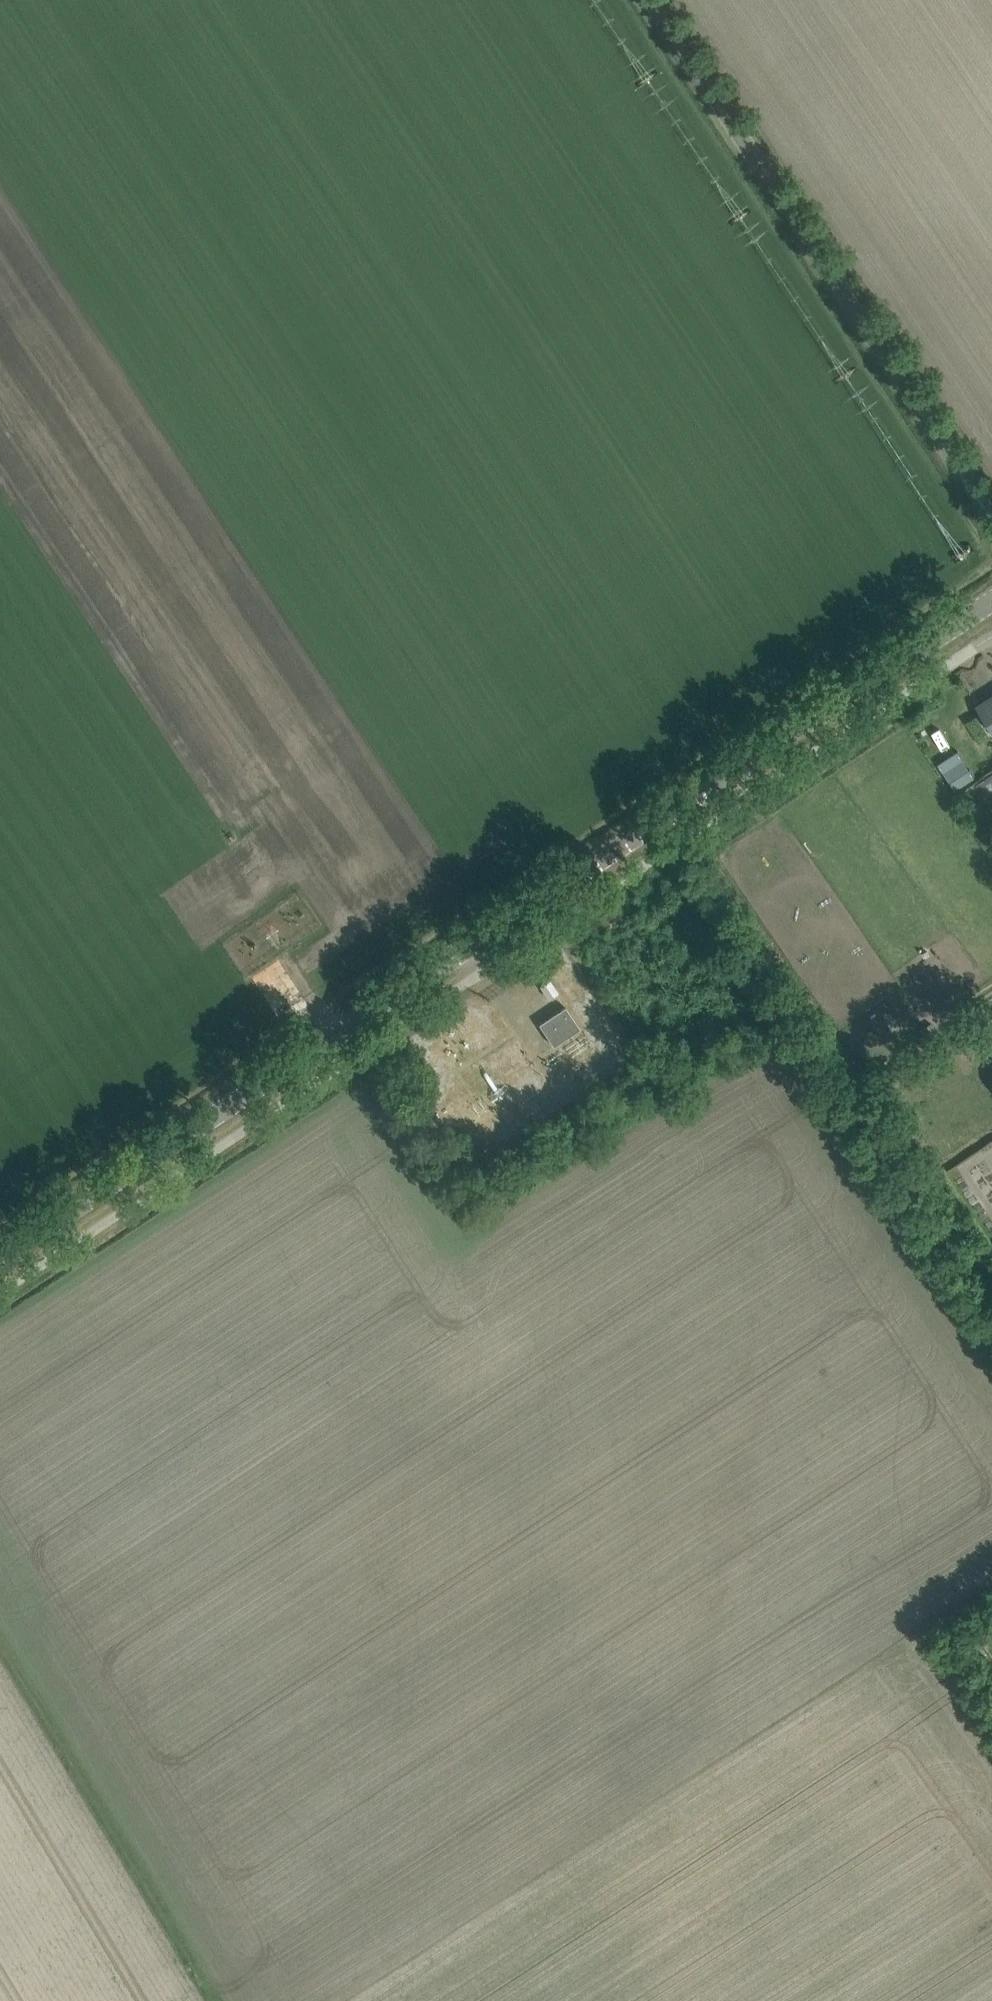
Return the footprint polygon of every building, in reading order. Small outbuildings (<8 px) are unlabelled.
[(991,725),(991,698),(979,706),(991,725)] [(979,785),(988,798),(991,795),(991,776),(979,785)] [(580,1028),(577,1023),(566,1006),(540,1023),(554,1045),(580,1028)]
